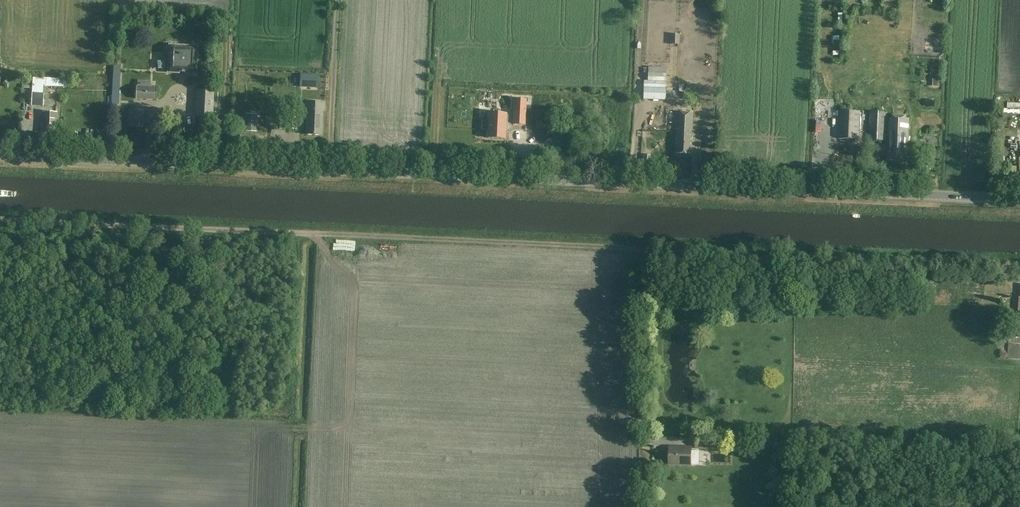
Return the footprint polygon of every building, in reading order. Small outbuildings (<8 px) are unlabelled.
[(196,47),(170,46),(168,73),(195,74),(196,47)] [(666,68),(648,67),(647,81),(643,81),(643,99),(664,100),(666,68)] [(151,81),(138,81),(138,87),(136,87),(135,99),(156,100),(157,88),(150,87),(151,81)] [(44,88),(32,87),(31,105),(43,106),(44,88)] [(197,90),(196,115),(214,116),(215,91),(197,90)] [(324,103),(305,102),(304,120),(306,120),(306,134),(322,135),(322,111),(324,111),(324,103)] [(516,108),(515,128),(526,128),(527,108),(516,108)] [(144,111),(135,111),(134,127),(143,127),(144,111)] [(482,118),(482,130),(488,131),(487,139),(505,139),(507,111),(489,111),(488,119),(482,118)] [(860,112),(840,111),(838,139),(859,139),(860,112)] [(56,112),(41,112),(40,137),(55,138),(56,112)] [(887,113),(869,112),(868,140),(886,140),(887,113)] [(692,113),(675,113),(675,143),(675,153),(690,153),(690,144),(689,144),(689,140),(690,140),(691,130),(692,130),(692,113)] [(247,114),(246,131),(254,132),(255,114),(247,114)] [(295,120),(285,120),(285,128),(294,128),(295,120)] [(907,121),(890,120),(888,159),(906,160),(906,150),(905,150),(905,143),(906,144),(907,121)] [(940,151),(926,151),(925,158),(939,159),(940,151)] [(1019,344),(1019,332),(1009,332),(1008,344),(1019,344)] [(1007,359),(1019,359),(1019,344),(1008,344),(1007,359)] [(721,440),(712,440),(695,440),(694,449),(721,450),(721,440)] [(691,465),(691,448),(668,447),(668,465),(691,465)]
